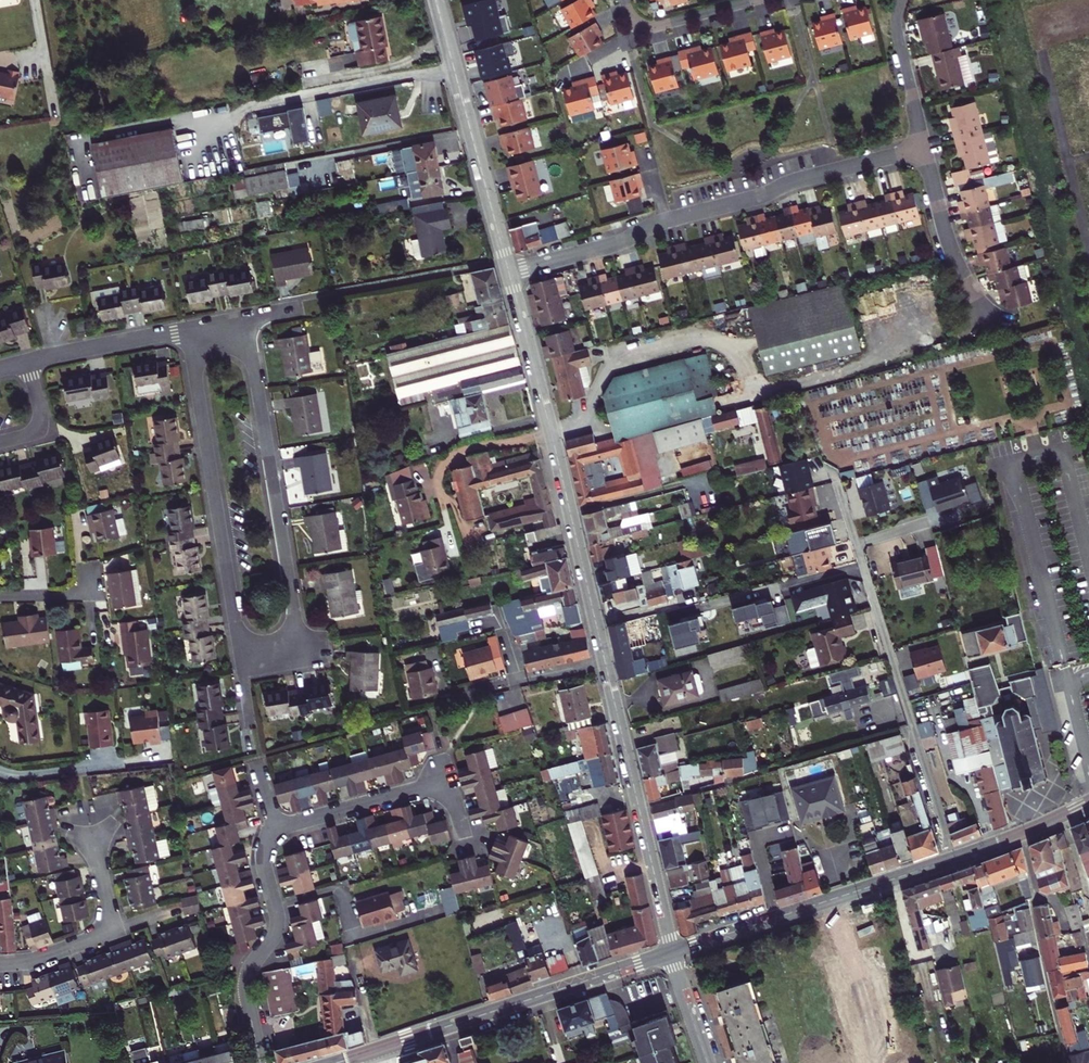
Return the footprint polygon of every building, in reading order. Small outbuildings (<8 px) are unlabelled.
[(464,6),(470,26),(475,25),(479,41),(512,32),(507,14),(499,17),(494,0),(486,0),(464,6)] [(573,28),(595,15),(591,8),(590,9),(587,4),(592,1),(592,0),(578,0),(562,9),(573,28)] [(659,9),(657,2),(649,4),(653,11),(659,9)] [(852,7),(842,10),(850,39),(873,33),(867,8),(857,10),(858,12),(854,13),(852,7)] [(819,49),(843,43),(835,13),(825,16),(827,21),(823,23),(822,21),(813,23),(819,49)] [(933,54),(953,48),(944,13),(918,20),(923,38),(925,38),(927,44),(929,55),(933,54)] [(386,39),(382,16),(351,22),(349,25),(351,37),(354,39),(355,39),(360,38),(363,51),(358,52),(360,66),(388,61),(385,47),(388,47),(386,39)] [(581,57),(586,54),(603,44),(599,37),(598,38),(595,33),(600,30),(596,22),(570,38),(581,57)] [(768,62),(792,56),(785,31),(775,33),(776,35),(772,36),(770,30),(760,33),(768,62)] [(749,51),(756,49),(752,32),(733,37),(735,43),(733,43),(731,44),(731,43),(720,46),(727,71),(752,64),(749,51)] [(697,47),(678,52),(683,69),(690,67),(694,80),(719,73),(712,48),(702,51),(702,52),(698,53),(697,47)] [(970,82),(972,78),(967,58),(963,55),(961,56),(959,47),(953,48),(933,54),(937,71),(939,70),(941,78),(944,90),(970,82)] [(656,92),(679,86),(671,57),(661,59),(663,65),(659,66),(658,64),(649,67),(656,92)] [(16,91),(12,71),(11,71),(10,65),(0,67),(0,71),(0,73),(0,94),(16,91)] [(611,104),(634,98),(627,73),(618,75),(618,77),(614,78),(613,72),(603,75),(611,104)] [(999,74),(989,74),(989,82),(999,82),(999,74)] [(492,107),(522,99),(526,97),(523,84),(514,86),(511,76),(486,82),(492,107)] [(592,96),(600,94),(595,77),(577,82),(578,88),(575,88),(574,88),(564,90),(571,116),(571,115),(573,121),(594,116),(592,110),(595,109),(592,96)] [(595,109),(603,107),(600,94),(592,96),(595,109)] [(395,96),(359,104),(365,133),(401,126),(398,112),(395,96)] [(330,99),(316,101),(319,118),(333,115),(330,99)] [(522,99),(492,107),(494,115),(500,113),(501,118),(500,119),(502,127),(527,120),(522,99)] [(955,140),(983,133),(975,102),(951,108),(955,121),(951,122),(953,130),(955,140)] [(295,143),(310,140),(304,108),(259,117),(262,133),(292,127),(295,143)] [(158,132),(93,145),(104,197),(184,182),(173,129),(167,130),(166,127),(157,129),(158,132)] [(510,155),(535,148),(529,127),(500,135),(502,143),(508,141),(509,147),(508,147),(510,155)] [(952,173),(955,185),(959,184),(972,181),(970,174),(969,169),(990,163),(989,159),(994,157),(996,153),(991,131),(983,133),(955,140),(958,149),(962,149),(963,156),(967,169),(952,173)] [(407,148),(412,172),(439,167),(436,152),(434,143),(407,148)] [(609,173),(638,165),(636,156),(630,157),(629,153),(630,153),(628,143),(602,150),(609,173)] [(999,161),(996,153),(994,157),(989,159),(990,163),(999,161)] [(542,194),(533,160),(508,167),(511,177),(512,183),(514,182),(519,201),(542,194)] [(245,170),(246,178),(249,195),(275,190),(277,198),(291,195),(285,163),(245,170)] [(414,180),(417,198),(444,192),(441,179),(439,167),(412,172),(414,180)] [(986,178),(984,170),(970,174),(972,181),(983,178),(986,178)] [(406,181),(414,180),(412,172),(404,174),(406,181)] [(640,173),(611,181),(616,202),(626,200),(630,214),(645,210),(641,196),(642,195),(640,188),(638,188),(637,182),(642,181),(640,173)] [(236,198),(249,195),(246,178),(232,180),(236,198)] [(990,206),(983,178),(972,181),(959,184),(963,200),(964,204),(959,206),(960,213),(990,206)] [(899,191),(892,193),(899,222),(920,217),(914,194),(905,196),(900,197),(899,191)] [(883,226),(899,222),(892,193),(888,194),(885,195),(886,201),(877,203),(883,226)] [(372,215),(406,209),(410,208),(408,199),(370,207),(372,215)] [(866,231),(883,226),(877,203),(867,206),(866,200),(863,200),(859,202),(866,231)] [(447,210),(445,210),(443,202),(411,208),(413,217),(416,217),(420,239),(412,240),(415,256),(418,257),(445,253),(442,238),(440,230),(450,227),(447,210)] [(845,236),(866,231),(859,202),(851,203),(853,209),(849,210),(839,212),(845,236)] [(799,211),(798,205),(795,206),(791,207),(798,236),(800,242),(816,238),(814,232),(808,209),(799,211)] [(969,223),(970,228),(994,222),(990,206),(960,213),(962,220),(968,219),(969,223)] [(782,240),(798,236),(791,207),(787,208),(784,209),(785,214),(776,217),(782,240)] [(816,207),(808,209),(814,232),(816,238),(837,233),(831,209),(821,212),(817,213),(816,207)] [(765,245),(782,240),(776,217),(766,219),(765,213),(762,214),(757,215),(765,245)] [(744,250),(765,245),(757,215),(750,217),(752,223),(748,224),(738,227),(744,250)] [(208,218),(179,223),(180,231),(210,226),(208,218)] [(999,243),(1007,241),(1001,220),(994,222),(970,228),(965,230),(967,237),(972,236),(973,240),(977,254),(1000,248),(999,243)] [(571,235),(568,224),(539,233),(536,222),(510,229),(513,238),(517,252),(571,235)] [(718,234),(711,236),(719,265),(739,260),(733,236),(724,239),(720,240),(718,234)] [(702,269),(719,265),(711,236),(704,237),(705,243),(703,244),(696,246),(702,269)] [(685,273),(702,269),(696,246),(689,247),(687,248),(685,242),(678,244),(685,273)] [(665,279),(685,273),(678,244),(671,246),(672,252),(668,253),(659,255),(665,279)] [(988,274),(1011,268),(1006,247),(1000,248),(977,254),(979,262),(985,260),(986,264),(988,274)] [(309,249),(272,256),(277,286),(287,284),(286,278),(313,273),(309,249)] [(911,256),(912,262),(921,260),(920,254),(911,256)] [(898,257),(900,264),(908,262),(906,255),(898,257)] [(876,267),(882,265),(880,257),(874,258),(876,267)] [(69,284),(66,264),(43,268),(43,264),(33,266),(37,287),(46,286),(46,288),(69,284)] [(1028,281),(1029,281),(1025,264),(1011,268),(988,274),(990,281),(996,279),(997,282),(998,289),(1028,281)] [(639,265),(632,267),(640,296),(660,291),(654,267),(645,270),(641,271),(639,265)] [(471,272),(476,289),(499,283),(498,277),(495,267),(471,272)] [(623,300),(640,296),(632,267),(627,268),(625,269),(627,275),(617,277),(623,300)] [(227,271),(218,272),(222,294),(230,292),(231,295),(254,290),(250,270),(228,274),(227,271)] [(213,295),(222,294),(218,272),(208,274),(209,278),(187,282),(190,302),(214,298),(213,295)] [(607,305),(623,300),(617,277),(608,280),(606,274),(605,274),(599,275),(607,305)] [(586,310),(607,305),(599,275),(592,277),(593,283),(589,284),(580,287),(586,310)] [(561,276),(541,281),(531,284),(534,294),(535,298),(529,299),(530,304),(531,307),(560,298),(567,297),(561,276)] [(1007,299),(1009,308),(1017,306),(1033,302),(1028,281),(998,289),(1000,296),(1006,294),(1007,299)] [(482,303),(503,297),(501,290),(499,283),(476,289),(472,290),(473,294),(477,292),(480,303),(482,303)] [(862,351),(845,283),(828,287),(749,307),(766,376),(862,351)] [(139,287),(130,289),(134,311),(142,309),(143,311),(166,307),(162,287),(140,291),(139,287)] [(125,312),(134,311),(130,289),(120,291),(121,295),(115,296),(113,288),(94,292),(95,299),(99,299),(102,319),(125,315),(125,312)] [(776,297),(774,288),(766,291),(768,299),(776,297)] [(789,295),(787,289),(778,291),(780,298),(789,295)] [(460,304),(458,293),(446,296),(448,307),(460,304)] [(580,294),(574,296),(575,304),(582,303),(580,294)] [(746,302),(744,296),(735,298),(737,304),(746,302)] [(473,320),(507,311),(505,304),(503,297),(482,303),(483,305),(476,307),(478,315),(472,316),(473,320)] [(533,314),(539,312),(540,316),(543,326),(566,319),(560,298),(531,307),(533,314)] [(719,312),(727,309),(725,301),(716,303),(719,312)] [(0,320),(0,341),(17,336),(16,334),(30,329),(24,309),(8,314),(9,317),(0,320)] [(674,312),(676,321),(691,317),(689,309),(674,312)] [(473,320),(465,322),(468,334),(510,323),(509,318),(507,311),(473,320)] [(670,322),(668,316),(659,320),(662,326),(670,322)] [(74,323),(76,333),(86,331),(84,321),(74,323)] [(479,390),(525,379),(522,366),(519,354),(510,323),(468,334),(407,349),(393,353),(388,354),(401,405),(410,403),(408,395),(423,391),(432,389),(436,404),(455,399),(480,393),(479,390)] [(553,357),(575,351),(569,330),(546,336),(548,346),(550,349),(544,351),(546,359),(553,357)] [(312,372),(306,335),(276,339),(277,349),(284,348),(288,376),(312,372)] [(393,353),(407,349),(406,344),(392,347),(393,353)] [(592,363),(589,348),(575,351),(553,357),(560,385),(561,389),(560,389),(563,401),(585,396),(583,388),(589,386),(591,380),(587,364),(592,363)] [(615,438),(616,443),(632,439),(654,433),(657,432),(703,420),(712,417),(718,415),(714,397),(719,396),(707,352),(615,377),(604,396),(615,438)] [(139,394),(162,390),(162,395),(172,393),(167,363),(158,364),(158,362),(135,366),(135,367),(136,373),(139,394)] [(334,373),(337,377),(343,372),(340,368),(334,373)] [(95,399),(111,396),(107,375),(91,377),(91,375),(64,380),(68,400),(94,395),(95,399)] [(410,403),(425,399),(423,391),(408,395),(410,403)] [(483,392),(480,393),(455,399),(458,412),(455,413),(460,436),(492,428),(488,412),(483,392)] [(322,431),(316,394),(286,399),(287,408),(293,407),(298,435),(322,431)] [(768,402),(718,415),(712,417),(716,430),(741,424),(740,420),(758,416),(763,437),(776,434),(768,402)] [(121,414),(114,415),(115,423),(123,422),(121,414)] [(156,444),(157,453),(179,450),(177,441),(180,441),(176,417),(169,419),(156,421),(160,443),(156,444)] [(663,452),(707,440),(703,420),(657,432),(663,452)] [(641,472),(643,477),(655,474),(650,453),(659,450),(654,433),(632,439),(641,472)] [(574,476),(581,505),(628,494),(663,485),(660,473),(655,474),(643,477),(628,481),(603,486),(602,483),(599,469),(593,470),(591,461),(596,460),(621,453),(627,476),(641,472),(632,439),(616,443),(608,445),(597,448),(596,443),(593,434),(566,441),(574,476)] [(769,459),(770,463),(770,464),(782,461),(776,434),(763,437),(769,459)] [(119,457),(120,457),(113,437),(91,445),(92,448),(83,451),(91,472),(100,468),(101,471),(122,463),(119,457)] [(180,458),(179,450),(157,453),(151,454),(153,463),(163,462),(166,484),(187,481),(183,458),(180,458)] [(471,466),(454,470),(467,521),(486,516),(478,490),(531,475),(544,472),(538,452),(497,463),(490,464),(490,461),(471,466)] [(468,457),(471,466),(490,461),(489,458),(487,452),(468,457)] [(331,490),(325,453),(295,458),(297,467),(303,466),(307,494),(331,490)] [(38,462),(29,465),(35,487),(44,485),(43,481),(65,475),(60,455),(37,460),(38,462)] [(806,459),(782,465),(789,493),(812,487),(810,476),(808,477),(807,472),(809,471),(806,459)] [(591,461),(593,470),(599,469),(596,460),(591,461)] [(710,460),(681,468),(684,478),(713,469),(710,460)] [(756,462),(735,467),(738,476),(768,469),(767,464),(765,460),(756,462)] [(35,487),(29,465),(21,467),(20,464),(0,469),(0,481),(2,491),(25,486),(26,489),(35,487)] [(429,518),(426,506),(424,507),(422,501),(420,492),(417,493),(410,466),(388,475),(394,497),(394,500),(398,499),(404,524),(429,518)] [(856,476),(854,470),(840,473),(841,480),(856,476)] [(545,479),(544,472),(531,475),(533,485),(546,481),(545,479)] [(628,481),(643,477),(641,472),(627,476),(628,481)] [(874,485),(871,473),(856,476),(860,489),(874,485)] [(603,486),(628,481),(627,476),(602,483),(603,486)] [(940,484),(937,476),(927,479),(937,511),(944,509),(951,507),(951,505),(957,502),(958,505),(970,501),(962,477),(940,484)] [(733,486),(731,478),(717,481),(719,490),(733,486)] [(544,518),(546,528),(557,526),(546,481),(533,485),(537,498),(538,503),(526,506),(503,512),(507,527),(544,518)] [(891,510),(884,482),(874,485),(860,489),(863,500),(864,499),(866,508),(869,517),(891,510)] [(814,506),(812,498),(815,498),(812,487),(789,493),(788,493),(792,510),(789,511),(790,512),(814,506)] [(359,498),(354,503),(358,507),(363,503),(359,498)] [(127,500),(121,504),(126,510),(131,506),(127,500)] [(632,510),(630,502),(583,513),(585,523),(586,527),(607,522),(607,519),(616,516),(616,514),(622,513),(624,519),(638,516),(636,509),(632,510)] [(688,502),(680,505),(682,514),(691,511),(688,502)] [(87,508),(88,515),(106,511),(104,503),(87,508)] [(170,532),(172,542),(193,538),(192,529),(194,529),(191,506),(183,507),(170,509),(174,532),(170,532)] [(815,510),(814,506),(790,512),(792,522),(817,516),(815,510)] [(90,525),(94,524),(96,531),(98,542),(119,537),(119,536),(127,534),(123,518),(115,520),(112,509),(106,511),(88,515),(90,525)] [(306,526),(313,525),(317,553),(347,547),(344,529),(338,530),(335,513),(334,512),(318,514),(305,516),(306,526)] [(335,513),(338,530),(344,529),(341,512),(335,513)] [(493,531),(507,527),(503,512),(489,515),(493,531)] [(646,523),(652,521),(649,513),(638,516),(624,519),(621,526),(609,529),(608,527),(587,532),(589,539),(590,544),(614,538),(647,529),(646,523)] [(830,522),(785,534),(791,556),(802,553),(828,546),(835,544),(830,522)] [(608,527),(608,523),(587,529),(587,532),(608,527)] [(526,533),(529,545),(533,545),(532,542),(541,540),(541,539),(556,535),(558,541),(564,540),(561,525),(557,526),(546,528),(526,533)] [(32,557),(56,554),(54,527),(31,530),(32,544),(31,544),(32,557)] [(428,574),(449,569),(441,537),(432,539),(425,541),(427,549),(422,550),(428,574)] [(195,547),(193,538),(172,542),(173,551),(177,550),(181,573),(201,570),(197,546),(195,547)] [(617,558),(619,557),(614,538),(590,544),(589,544),(591,555),(593,561),(604,559),(604,558),(606,557),(616,555),(617,558)] [(565,544),(530,552),(533,561),(534,565),(568,556),(565,544)] [(831,556),(828,546),(802,553),(808,574),(831,568),(829,562),(828,557),(831,556)] [(690,552),(692,558),(710,554),(708,547),(690,552)] [(527,563),(533,561),(530,552),(524,554),(527,563)] [(642,572),(637,552),(619,557),(617,558),(616,555),(606,557),(609,566),(613,565),(614,568),(610,570),(605,571),(608,581),(625,577),(641,573),(642,572)] [(898,587),(934,578),(928,555),(892,564),(898,587)] [(540,577),(543,594),(575,586),(572,573),(568,556),(534,565),(522,568),(522,569),(524,580),(525,581),(540,577)] [(702,598),(698,584),(699,584),(692,558),(667,565),(674,593),(682,591),(682,594),(685,593),(688,602),(702,598)] [(703,575),(721,570),(719,563),(701,567),(703,575)] [(674,593),(667,565),(661,567),(664,580),(655,583),(651,570),(642,572),(641,573),(645,588),(646,592),(650,605),(661,602),(669,600),(668,596),(675,594),(674,593)] [(109,573),(114,608),(142,604),(136,569),(109,573)] [(516,582),(524,580),(522,569),(514,571),(516,582)] [(351,570),(321,574),(323,590),(329,588),(334,616),(358,613),(356,603),(363,602),(361,590),(355,591),(351,570)] [(469,579),(470,586),(482,584),(480,577),(469,579)] [(628,588),(625,577),(608,581),(599,584),(601,594),(603,600),(615,597),(613,592),(628,588)] [(847,578),(792,596),(797,612),(827,602),(831,616),(857,607),(847,578)] [(544,629),(538,608),(554,604),(556,614),(564,612),(567,625),(583,621),(580,607),(575,586),(543,594),(502,603),(506,618),(515,637),(544,629)] [(637,590),(636,586),(628,588),(613,592),(615,597),(617,604),(639,598),(641,604),(642,607),(650,605),(646,592),(638,594),(637,590)] [(185,621),(186,630),(208,627),(207,618),(209,617),(205,595),(204,595),(198,595),(185,598),(189,620),(185,621)] [(756,602),(733,608),(737,621),(762,614),(765,628),(779,624),(772,600),(757,604),(756,602)] [(494,614),(490,602),(436,615),(439,627),(473,619),(494,614)] [(152,610),(148,606),(143,611),(147,615),(152,610)] [(7,647),(51,641),(48,617),(39,619),(38,613),(20,616),(21,621),(4,623),(7,647)] [(615,654),(621,678),(633,676),(659,669),(657,660),(645,663),(644,658),(633,660),(631,651),(641,648),(636,626),(663,620),(661,613),(609,626),(615,654)] [(853,623),(850,614),(832,619),(834,627),(825,630),(813,633),(817,648),(810,650),(809,653),(813,668),(848,658),(845,646),(842,647),(841,644),(842,643),(840,637),(856,632),(853,623)] [(1028,640),(1022,615),(1007,619),(1008,626),(1005,627),(1004,623),(963,633),(969,658),(1004,649),(1019,645),(1018,642),(1028,640)] [(670,625),(676,647),(700,641),(698,631),(706,628),(702,616),(670,625)] [(825,630),(834,627),(832,619),(823,622),(825,630)] [(121,623),(122,632),(137,631),(135,621),(121,623)] [(439,629),(442,643),(458,638),(456,631),(455,632),(453,626),(439,629)] [(209,635),(208,627),(186,630),(188,640),(192,639),(195,661),(216,658),(212,635),(209,635)] [(82,649),(79,628),(58,631),(62,662),(82,660),(83,663),(94,661),(93,648),(82,649)] [(581,641),(587,639),(586,634),(585,628),(579,629),(581,641)] [(131,670),(138,669),(142,666),(152,664),(148,629),(137,631),(122,632),(123,643),(126,642),(129,667),(131,667),(131,670)] [(537,640),(545,638),(544,629),(515,637),(518,644),(522,643),(522,644),(537,641),(537,640)] [(482,674),(488,672),(505,667),(497,639),(489,641),(491,647),(463,654),(470,679),(482,676),(482,674)] [(581,641),(524,654),(528,671),(591,656),(589,648),(587,639),(581,641)] [(725,650),(728,661),(754,654),(751,642),(725,650)] [(946,669),(939,647),(911,655),(917,678),(939,671),(946,669)] [(712,665),(728,661),(725,650),(709,655),(712,665)] [(353,661),(352,690),(376,691),(378,652),(347,651),(347,661),(353,661)] [(407,664),(414,699),(437,694),(435,682),(431,667),(427,668),(426,660),(407,664)] [(1025,699),(1036,697),(1033,685),(1031,677),(1010,682),(1011,686),(999,689),(990,664),(969,670),(975,697),(978,709),(979,714),(988,713),(988,711),(987,706),(992,705),(995,704),(999,697),(1001,697),(1001,698),(1002,697),(1015,693),(1025,699)] [(670,678),(659,680),(662,692),(666,705),(698,696),(698,695),(702,694),(704,691),(700,676),(697,674),(692,675),(691,672),(679,675),(679,674),(669,676),(670,678)] [(915,674),(904,677),(908,690),(918,687),(915,674)] [(898,693),(893,678),(879,682),(884,697),(898,693)] [(764,690),(762,680),(735,687),(738,697),(764,690)] [(198,710),(200,719),(221,715),(220,707),(222,706),(219,683),(198,686),(202,709),(198,710)] [(6,705),(4,711),(6,717),(11,721),(18,721),(21,744),(37,741),(34,718),(37,718),(33,695),(0,684),(0,704),(6,705)] [(306,690),(297,692),(301,713),(310,711),(310,708),(332,704),(329,684),(306,688),(306,690)] [(569,726),(570,731),(592,726),(590,717),(583,685),(560,691),(567,718),(569,726)] [(871,700),(867,685),(809,703),(814,718),(843,709),(846,719),(854,717),(851,706),(871,700)] [(735,687),(719,691),(722,702),(738,697),(735,687)] [(292,714),(301,713),(297,692),(289,693),(288,690),(265,694),(269,715),(291,711),(292,714)] [(975,697),(964,700),(965,706),(967,712),(956,715),(956,717),(959,730),(947,733),(957,773),(972,770),(975,769),(982,795),(984,794),(990,817),(994,829),(1008,824),(1001,794),(1000,791),(981,719),(979,714),(978,709),(975,697)] [(994,715),(992,705),(987,706),(988,711),(988,713),(979,714),(981,719),(990,717),(990,716),(991,716),(994,715)] [(990,717),(981,719),(1000,791),(1012,787),(1013,788),(1014,788),(1014,787),(1021,785),(1022,786),(1023,786),(1023,785),(1024,785),(1025,786),(1027,786),(1026,785),(1027,785),(1027,784),(1027,782),(1031,781),(1031,782),(1032,783),(1033,783),(1033,784),(1035,784),(1035,782),(1036,782),(1038,782),(1038,781),(1045,779),(1045,780),(1047,780),(1046,779),(1047,778),(1047,777),(1046,777),(1044,769),(1045,768),(1044,767),(1043,767),(1041,759),(1042,758),(1042,757),(1041,757),(1038,749),(1040,748),(1039,747),(1038,747),(1036,739),(1037,738),(1037,737),(1035,737),(1033,729),(1034,728),(1034,727),(1033,727),(1031,721),(1031,719),(1032,718),(1031,717),(1030,717),(1030,716),(1027,714),(1021,715),(1021,716),(1019,711),(1020,710),(1020,709),(1018,710),(1014,706),(1014,705),(1013,705),(1012,706),(1007,707),(1006,707),(1005,707),(1006,708),(1003,714),(1002,714),(1002,713),(1001,713),(1001,714),(994,715),(991,716),(990,716),(990,717)] [(954,715),(956,715),(967,712),(965,706),(953,710),(954,715)] [(796,714),(795,707),(786,709),(788,716),(795,714),(796,714)] [(533,725),(528,709),(499,718),(504,733),(533,725)] [(112,730),(111,730),(108,710),(85,713),(86,724),(89,723),(92,747),(114,745),(112,730)] [(147,716),(131,718),(134,744),(144,743),(146,741),(151,740),(152,744),(162,742),(158,710),(146,712),(147,716)] [(798,725),(795,714),(788,716),(790,727),(798,725)] [(223,724),(221,715),(200,719),(201,728),(205,728),(209,750),(229,747),(225,724),(223,724)] [(749,728),(764,725),(762,717),(747,721),(749,728)] [(956,717),(944,720),(947,733),(959,730),(956,717)] [(935,735),(931,721),(917,724),(921,738),(935,735)] [(589,740),(592,757),(614,753),(610,738),(607,723),(592,726),(570,731),(565,732),(567,740),(575,738),(576,743),(583,741),(589,740)] [(533,728),(524,729),(524,741),(534,740),(533,728)] [(403,736),(406,748),(411,766),(419,764),(416,753),(427,750),(428,754),(437,751),(433,738),(431,731),(422,733),(422,731),(403,736)] [(641,765),(644,779),(680,770),(679,766),(678,761),(674,762),(672,752),(675,751),(678,750),(674,733),(655,738),(656,743),(637,748),(641,765)] [(880,760),(883,759),(906,751),(904,743),(901,734),(866,744),(869,755),(871,763),(880,760)] [(587,759),(592,757),(589,740),(583,741),(587,759)] [(386,747),(367,752),(369,758),(387,753),(386,747)] [(406,748),(387,753),(396,783),(404,781),(401,769),(411,766),(406,748)] [(837,752),(840,761),(853,757),(850,748),(837,752)] [(485,749),(475,752),(466,755),(470,769),(459,773),(461,781),(491,772),(485,749)] [(752,772),(758,770),(757,763),(754,750),(746,752),(747,756),(752,772)] [(388,785),(396,783),(387,753),(369,758),(374,777),(385,774),(388,785)] [(606,786),(621,783),(619,778),(614,753),(592,757),(587,759),(593,782),(598,781),(599,786),(606,785),(606,786)] [(744,774),(752,772),(747,756),(723,759),(724,776),(744,774)] [(369,758),(350,763),(359,793),(367,791),(363,780),(374,777),(369,758)] [(679,766),(680,770),(682,781),(690,780),(690,776),(703,775),(714,774),(715,784),(724,781),(724,776),(723,759),(679,766)] [(875,777),(884,775),(880,760),(871,763),(875,777)] [(555,778),(581,771),(578,761),(549,768),(550,774),(552,779),(555,778)] [(351,795),(359,793),(350,763),(331,768),(336,787),(347,784),(351,795)] [(214,808),(223,805),(253,797),(251,789),(239,792),(232,766),(213,771),(217,787),(209,789),(214,808)] [(325,790),(336,787),(331,768),(312,773),(317,792),(321,804),(329,802),(325,790)] [(978,795),(982,795),(975,769),(972,770),(978,795)] [(497,791),(503,789),(498,770),(491,772),(497,791)] [(683,788),(682,781),(680,770),(644,779),(647,792),(650,802),(662,799),(659,786),(668,783),(678,781),(680,789),(677,790),(678,794),(681,793),(683,788)] [(582,775),(581,771),(555,778),(556,782),(582,775)] [(475,785),(478,796),(497,791),(491,772),(461,781),(463,789),(475,785)] [(312,773),(294,779),(302,809),(310,807),(307,795),(317,792),(312,773)] [(797,803),(832,794),(836,809),(843,807),(835,777),(793,788),(797,803)] [(939,852),(915,778),(902,782),(906,796),(910,794),(913,802),(915,802),(919,812),(917,812),(920,820),(917,821),(915,824),(904,828),(907,837),(914,861),(929,855),(939,852)] [(294,811),(302,809),(294,779),(275,784),(280,803),(291,799),(294,811)] [(144,786),(117,791),(119,800),(123,799),(123,803),(126,816),(150,811),(156,809),(158,805),(154,785),(145,787),(144,786)] [(504,789),(497,791),(478,796),(481,807),(469,810),(471,818),(483,815),(510,807),(504,789)] [(740,801),(747,829),(790,819),(784,791),(740,801)] [(702,804),(700,793),(692,795),(695,805),(702,804)] [(836,809),(832,794),(797,803),(802,819),(823,813),(824,817),(837,813),(836,809)] [(988,818),(990,817),(984,794),(982,795),(988,818)] [(659,840),(684,834),(687,834),(685,822),(684,820),(681,821),(679,812),(695,808),(695,805),(692,795),(675,799),(676,802),(651,807),(655,825),(659,840)] [(39,798),(24,801),(29,825),(56,819),(55,811),(51,812),(50,809),(49,805),(54,804),(56,802),(55,798),(52,796),(48,797),(47,796),(39,798)] [(255,805),(253,797),(223,805),(228,824),(247,819),(244,808),(255,805)] [(866,800),(861,801),(865,818),(870,816),(866,800)] [(911,803),(917,821),(920,820),(917,812),(919,812),(915,802),(913,802),(911,803)] [(568,824),(581,820),(602,815),(599,803),(564,813),(568,824)] [(910,803),(899,806),(904,827),(915,824),(910,803)] [(402,807),(411,837),(429,832),(424,813),(414,816),(410,805),(402,807)] [(513,806),(510,807),(483,815),(485,823),(497,820),(500,830),(518,825),(513,806)] [(387,823),(392,842),(411,837),(402,807),(394,809),(398,820),(394,821),(387,823)] [(631,830),(627,809),(602,815),(611,851),(635,845),(631,830)] [(126,816),(129,828),(129,831),(126,832),(128,840),(155,834),(150,811),(126,816)] [(432,811),(424,813),(429,832),(433,844),(451,838),(446,819),(435,822),(432,811)] [(971,838),(982,834),(977,822),(968,826),(965,817),(960,819),(958,812),(945,816),(954,845),(971,838)] [(803,823),(819,818),(824,817),(823,813),(802,819),(803,823)] [(836,814),(837,813),(824,817),(825,818),(826,817),(827,820),(830,823),(833,822),(835,821),(837,817),(836,814)] [(365,817),(374,847),(392,842),(387,823),(376,826),(373,815),(365,817)] [(350,834),(355,852),(374,847),(365,817),(357,819),(360,831),(350,834)] [(29,825),(34,849),(58,844),(55,832),(54,828),(58,827),(56,819),(29,825)] [(249,827),(247,819),(228,824),(208,830),(213,848),(231,843),(240,841),(237,830),(249,827)] [(584,828),(581,820),(568,824),(571,832),(584,828)] [(892,823),(893,828),(890,829),(894,843),(895,843),(902,865),(907,863),(914,861),(907,837),(904,828),(902,824),(901,820),(892,823)] [(1085,822),(1081,824),(1072,828),(1088,877),(1088,833),(1085,822)] [(327,827),(332,843),(336,858),(355,852),(350,834),(339,837),(336,825),(327,827)] [(586,834),(584,828),(571,832),(573,839),(586,834)] [(895,843),(894,843),(890,829),(876,833),(878,838),(881,848),(887,870),(896,867),(902,865),(895,843)] [(687,834),(684,834),(685,840),(701,836),(701,835),(700,831),(687,834)] [(725,848),(722,831),(714,833),(721,863),(728,861),(728,859),(725,848)] [(1075,869),(1070,846),(1065,831),(1057,834),(1070,887),(1071,890),(1072,893),(1083,890),(1076,868),(1075,869)] [(129,849),(133,848),(134,851),(136,863),(169,856),(164,832),(155,834),(128,840),(129,849)] [(718,863),(721,863),(714,833),(712,834),(718,863)] [(586,834),(573,839),(575,845),(588,841),(586,834)] [(665,868),(682,865),(686,864),(681,843),(686,842),(685,840),(684,834),(659,840),(662,856),(665,868)] [(1045,839),(1030,845),(1040,891),(1047,894),(1058,891),(1070,887),(1057,834),(1045,839)] [(529,842),(511,835),(506,845),(495,841),(492,849),(522,860),(529,842)] [(881,848),(878,838),(870,841),(873,851),(881,848)] [(590,848),(588,841),(575,845),(577,852),(590,848)] [(873,851),(870,841),(864,843),(873,875),(883,871),(887,870),(881,848),(873,851)] [(234,854),(231,843),(213,848),(212,849),(218,867),(236,862),(248,859),(246,851),(234,854)] [(58,844),(34,849),(39,873),(67,867),(65,859),(61,860),(61,856),(58,844)] [(798,900),(809,896),(804,873),(802,864),(798,847),(783,850),(784,859),(787,858),(793,885),(791,885),(775,891),(780,905),(798,900)] [(577,852),(580,858),(593,854),(590,848),(577,852)] [(1001,855),(974,865),(978,877),(980,886),(984,902),(983,902),(988,917),(1002,912),(994,891),(992,885),(1026,873),(1028,878),(1019,881),(1026,900),(1032,898),(1033,897),(1033,896),(1033,895),(1022,848),(1001,855)] [(489,856),(500,861),(496,871),(514,879),(522,860),(492,849),(489,856)] [(286,856),(289,867),(277,870),(280,878),(310,869),(305,851),(286,856)] [(765,903),(753,853),(740,856),(743,865),(754,906),(762,904),(765,903)] [(582,865),(595,861),(593,854),(580,858),(582,865)] [(478,867),(475,855),(467,857),(474,888),(494,883),(489,864),(478,867)] [(474,888),(467,857),(459,859),(462,871),(451,874),(454,886),(455,892),(474,888)] [(791,885),(793,885),(787,858),(784,859),(791,885)] [(686,864),(682,865),(683,868),(684,871),(688,870),(691,883),(710,878),(706,861),(706,860),(686,864)] [(582,865),(584,872),(597,868),(595,861),(582,865)] [(218,867),(223,886),(253,878),(251,870),(239,873),(236,862),(218,867)] [(813,862),(802,864),(804,873),(809,896),(818,893),(823,891),(813,862)] [(125,878),(129,894),(153,889),(148,865),(128,870),(129,877),(125,878)] [(754,906),(743,865),(730,868),(732,876),(741,910),(749,907),(754,906)] [(974,865),(960,871),(964,882),(967,881),(968,889),(980,886),(978,877),(974,865)] [(584,872),(586,878),(599,874),(597,868),(584,872)] [(683,868),(666,872),(667,876),(686,873),(688,883),(691,883),(688,870),(684,871),(683,868)] [(280,878),(282,886),(293,883),(296,894),(315,888),(310,869),(280,878)] [(60,897),(80,893),(84,892),(80,876),(76,877),(75,870),(55,874),(60,897)] [(960,871),(954,872),(958,884),(964,882),(960,871)] [(948,874),(940,877),(943,891),(942,891),(945,900),(947,907),(952,933),(962,930),(960,922),(961,922),(959,914),(956,915),(955,912),(958,911),(953,895),(952,895),(949,887),(958,884),(954,872),(948,874)] [(686,873),(667,876),(668,881),(670,888),(674,887),(688,883),(686,873)] [(994,891),(1019,881),(1028,878),(1026,873),(992,885),(994,891)] [(586,878),(588,885),(601,881),(599,874),(586,878)] [(613,956),(657,943),(642,874),(626,877),(637,926),(607,934),(613,956)] [(723,886),(731,913),(738,911),(741,910),(732,876),(721,879),(723,886)] [(713,893),(720,916),(727,914),(731,913),(723,886),(721,879),(721,877),(711,880),(713,893)] [(932,880),(903,890),(908,912),(920,909),(921,909),(945,900),(942,891),(943,891),(940,877),(932,880)] [(255,886),(253,878),(223,886),(228,905),(247,900),(244,889),(255,886)] [(686,936),(698,933),(695,923),(709,919),(720,916),(713,893),(711,880),(710,878),(691,883),(688,883),(674,887),(677,903),(674,904),(681,933),(686,936)] [(588,886),(591,891),(603,887),(601,881),(588,885),(588,886)] [(9,882),(0,883),(0,891),(10,890),(9,882)] [(440,890),(447,916),(460,912),(455,892),(454,886),(440,890)] [(588,912),(596,909),(593,898),(591,891),(588,886),(580,888),(588,912)] [(983,902),(984,902),(980,886),(968,889),(971,902),(973,909),(974,909),(979,907),(980,913),(983,923),(988,921),(988,917),(983,902)] [(593,898),(605,894),(606,894),(603,887),(591,891),(593,898)] [(153,889),(129,894),(132,910),(157,904),(153,889)] [(390,895),(389,892),(356,902),(364,926),(374,923),(383,920),(383,922),(397,918),(395,913),(405,910),(401,899),(399,892),(390,895)] [(60,897),(65,921),(89,916),(85,900),(82,901),(80,893),(60,897)] [(608,922),(603,907),(609,905),(605,894),(593,898),(596,909),(601,925),(604,923),(608,922)] [(183,907),(199,904),(197,895),(181,899),(183,907)] [(258,896),(247,900),(228,905),(233,923),(252,918),(249,908),(260,904),(258,896)] [(17,952),(11,898),(7,899),(0,899),(0,939),(2,953),(17,952)] [(323,918),(318,899),(299,904),(302,915),(291,918),(293,926),(319,919),(323,918)] [(185,915),(201,911),(199,904),(183,907),(185,915)] [(1053,935),(1052,923),(1050,913),(1048,904),(1034,906),(1041,938),(1054,935),(1053,935)] [(1077,904),(1075,905),(1065,907),(1073,930),(1083,928),(1084,927),(1082,921),(1077,904)] [(920,909),(908,912),(918,950),(931,947),(923,920),(920,909)] [(990,919),(995,942),(1009,939),(1008,935),(1013,934),(1034,929),(1031,914),(1024,911),(1025,909),(1018,911),(1019,914),(1020,919),(1013,922),(1012,919),(1005,921),(1004,918),(1003,915),(990,919)] [(988,921),(983,923),(980,913),(975,914),(969,915),(973,929),(989,925),(988,921)] [(263,915),(252,918),(233,923),(238,942),(246,940),(257,937),(254,926),(266,923),(263,915)] [(467,915),(462,917),(467,936),(471,935),(467,915)] [(54,942),(46,919),(22,927),(29,946),(37,944),(38,948),(54,942)] [(325,938),(319,919),(293,926),(297,941),(285,944),(288,952),(289,952),(299,949),(318,944),(317,940),(325,938)] [(967,920),(961,922),(960,922),(962,930),(963,937),(971,935),(967,920)] [(505,926),(519,963),(526,960),(530,971),(533,982),(559,973),(569,970),(564,955),(546,961),(540,944),(527,949),(517,922),(505,926)] [(583,927),(571,931),(584,965),(596,961),(599,960),(589,929),(586,922),(582,924),(583,927)] [(62,926),(64,933),(73,930),(71,923),(62,926)] [(613,956),(607,934),(604,923),(601,925),(589,929),(599,960),(613,956)] [(181,953),(197,947),(188,924),(173,929),(181,953)] [(166,958),(181,953),(173,929),(158,935),(159,938),(152,941),(157,957),(164,954),(166,958)] [(1034,929),(1013,934),(1016,946),(1031,943),(1031,946),(1037,945),(1034,929)] [(1081,931),(1072,934),(1075,944),(1078,946),(1085,944),(1081,931)] [(1017,949),(1016,946),(1013,934),(1008,935),(1009,939),(995,942),(1001,965),(1006,986),(1013,984),(1010,971),(1015,970),(1013,964),(1017,963),(1015,956),(1017,956),(1016,949),(1017,949)] [(1054,935),(1041,938),(1047,972),(1061,969),(1063,977),(1075,974),(1074,969),(1088,966),(1086,953),(1064,957),(1059,958),(1056,936),(1054,935)] [(121,944),(130,970),(153,962),(145,939),(133,943),(130,945),(128,941),(121,944)] [(246,940),(238,942),(233,944),(236,953),(249,950),(246,940)] [(418,970),(408,940),(376,950),(383,972),(395,968),(394,964),(401,962),(403,966),(405,974),(418,970)] [(108,978),(130,970),(121,944),(113,946),(114,950),(111,951),(99,955),(108,978)] [(333,946),(335,955),(342,953),(340,945),(333,946)] [(289,952),(291,959),(301,956),(299,949),(289,952)] [(481,953),(473,956),(477,974),(486,971),(481,953)] [(331,958),(333,966),(346,964),(346,963),(344,954),(330,957),(330,958),(331,958)] [(106,979),(108,978),(99,955),(84,961),(85,965),(78,968),(81,976),(83,983),(91,980),(95,991),(109,986),(106,979)] [(1019,961),(1026,987),(1028,992),(1046,988),(1040,957),(1035,958),(1019,961)] [(335,982),(333,966),(331,958),(330,958),(317,961),(322,995),(324,995),(328,1027),(328,1030),(340,1028),(340,1026),(343,1025),(342,1009),(342,1005),(357,1004),(356,988),(351,980),(335,982)] [(963,963),(965,972),(978,968),(975,960),(963,963)] [(60,969),(48,974),(56,996),(79,988),(75,978),(72,970),(70,962),(61,965),(63,968),(60,969)] [(956,990),(966,988),(960,965),(936,970),(945,1006),(953,1004),(950,992),(956,990)] [(291,967),(263,972),(271,1016),(300,1011),(291,967)] [(81,976),(78,968),(72,970),(75,978),(81,976)] [(1061,969),(1047,972),(1052,991),(1054,999),(1067,996),(1068,1003),(1074,1001),(1071,990),(1065,990),(1063,977),(1061,969)] [(534,985),(533,982),(530,971),(522,974),(521,970),(507,975),(508,979),(503,981),(502,979),(486,985),(488,992),(491,1000),(514,992),(534,985)] [(1088,978),(1088,971),(1075,974),(1063,977),(1065,990),(1071,990),(1074,1001),(1087,997),(1086,993),(1082,979),(1088,978)] [(27,989),(33,1005),(56,996),(48,974),(32,980),(34,987),(27,989)] [(748,981),(719,991),(724,1007),(721,1008),(724,1017),(727,1016),(729,1022),(737,1049),(734,1050),(737,1058),(740,1057),(742,1062),(774,1062),(748,981)] [(168,990),(169,996),(178,994),(176,988),(168,990)] [(558,1008),(565,1031),(606,1018),(603,1007),(610,1004),(606,992),(585,999),(558,1008)] [(135,1000),(117,1005),(119,1011),(136,1007),(135,1000)] [(617,1001),(610,1000),(611,1004),(622,1033),(627,1031),(630,1040),(635,1038),(641,1054),(671,1043),(677,1041),(667,1010),(631,1023),(626,1010),(622,1004),(617,1001)] [(1069,1005),(1057,1008),(1063,1030),(1067,1044),(1079,1041),(1079,1039),(1085,1037),(1083,1030),(1076,1032),(1070,1007),(1069,1005)] [(342,1009),(343,1025),(345,1031),(346,1033),(349,1032),(350,1035),(364,1030),(358,1007),(342,1009)] [(340,1028),(328,1030),(328,1027),(319,1028),(320,1038),(318,1038),(322,1054),(348,1047),(367,1042),(364,1030),(350,1035),(349,1032),(346,1033),(345,1031),(343,1025),(340,1026),(340,1028)] [(461,1038),(463,1044),(474,1040),(472,1034),(461,1038)] [(276,1049),(280,1062),(290,1062),(322,1054),(318,1038),(276,1049)] [(217,1054),(219,1062),(236,1062),(233,1049),(239,1048),(236,1040),(215,1046),(217,1054)] [(403,1062),(427,1062),(431,1061),(432,1062),(447,1062),(451,1062),(445,1043),(427,1048),(429,1054),(403,1062)] [(671,1043),(641,1054),(640,1054),(643,1062),(678,1062),(671,1043)] [(215,1046),(199,1050),(201,1058),(202,1062),(219,1062),(217,1054),(215,1046)] [(471,1048),(458,1054),(460,1062),(476,1062),(471,1048)] [(15,1062),(68,1062),(65,1050),(15,1062)] [(186,1062),(202,1062),(201,1058),(199,1050),(183,1054),(184,1055),(186,1062)] [(1081,1052),(1083,1062),(1088,1062),(1088,1050),(1081,1052)] [(975,1062),(979,1062),(983,1058),(977,1052),(971,1059),(975,1062)] [(1074,1054),(1068,1055),(1070,1062),(1083,1062),(1081,1052),(1074,1054)]
